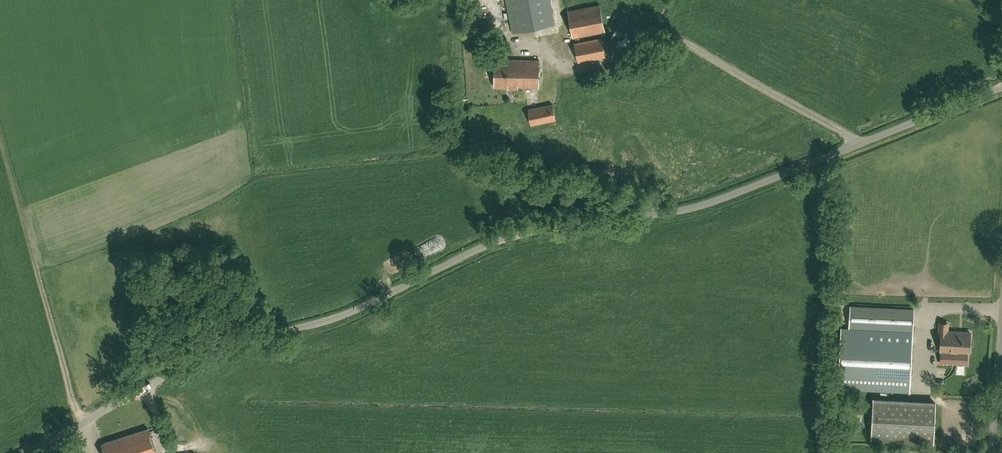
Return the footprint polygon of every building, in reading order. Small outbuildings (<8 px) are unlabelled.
[(513,32),(554,24),(550,0),(506,0),(513,32)] [(573,37),(605,30),(600,4),(568,11),(573,37)] [(578,61),(605,56),(602,38),(575,43),(578,61)] [(634,69),(630,58),(623,61),(627,71),(634,69)] [(494,59),(494,86),(508,86),(508,88),(518,89),(518,86),(539,86),(539,60),(496,59),(494,59)] [(532,124),(556,119),(553,104),(528,109),(532,124)] [(909,392),(914,309),(851,306),(850,328),(842,328),(839,388),(909,392)] [(970,332),(941,331),(940,350),(969,352),(970,332)] [(873,400),(871,436),(933,439),(935,403),(873,400)] [(148,428),(103,443),(106,452),(156,452),(148,428)]
